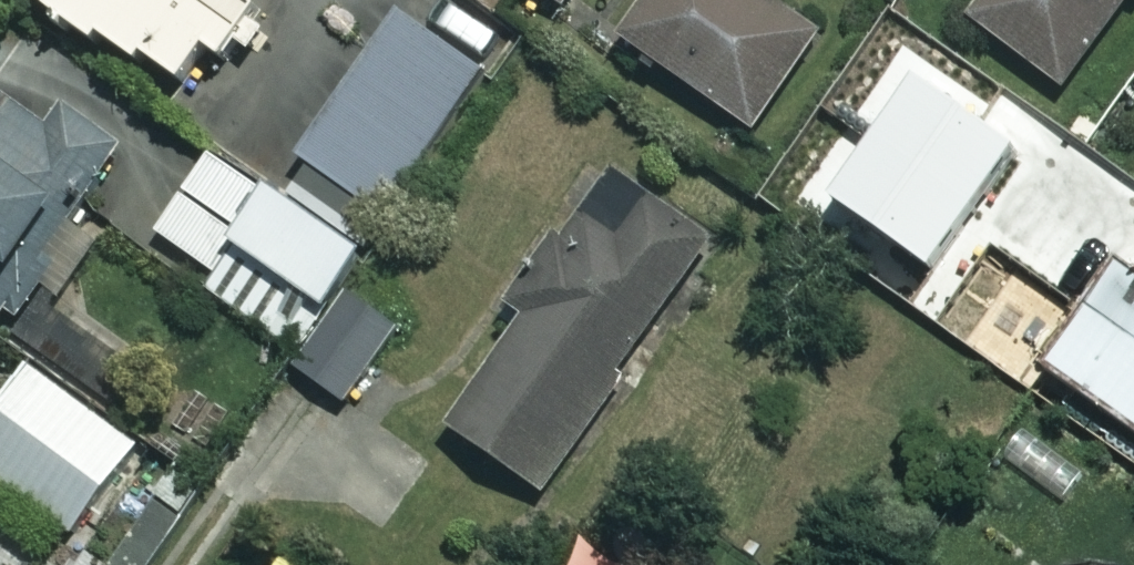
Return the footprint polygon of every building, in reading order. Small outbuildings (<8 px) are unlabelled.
[(26,2),(83,46),(91,36),(133,68),(139,61),(174,87),(198,56),(220,73),(240,48),(255,60),(272,39),(256,27),(264,16),(245,1),(245,0),(28,0),(26,2)] [(554,9),(561,0),(541,0),(554,9)] [(814,40),(755,0),(656,0),(622,50),(749,136),(814,40)] [(963,13),(1060,93),(1133,2),(1133,0),(974,0),(963,13)] [(481,78),(398,21),(299,163),(381,220),(481,78)] [(124,161),(17,81),(0,104),(0,326),(124,161)] [(211,279),(202,292),(290,355),(278,371),(331,408),(386,330),(337,294),(358,265),(210,160),(154,238),(211,279)] [(1129,210),(1063,162),(1039,194),(1106,242),(1129,210)] [(710,235),(614,174),(569,244),(559,238),(505,321),(517,328),(444,442),(538,502),(710,235)] [(1118,267),(1037,380),(1133,449),(1133,279),(1118,267)] [(26,371),(0,406),(0,483),(73,536),(136,450),(26,371)] [(37,556),(0,532),(0,564),(31,564),(37,556)]
